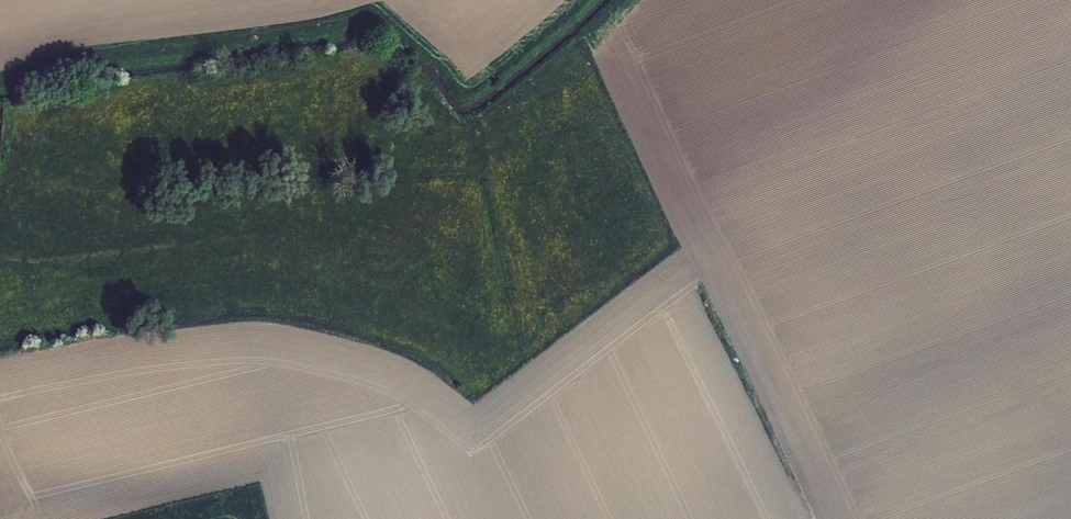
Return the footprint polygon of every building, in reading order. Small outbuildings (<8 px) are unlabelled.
[(173,191),(162,192),(163,202),(174,201),(173,191)]
